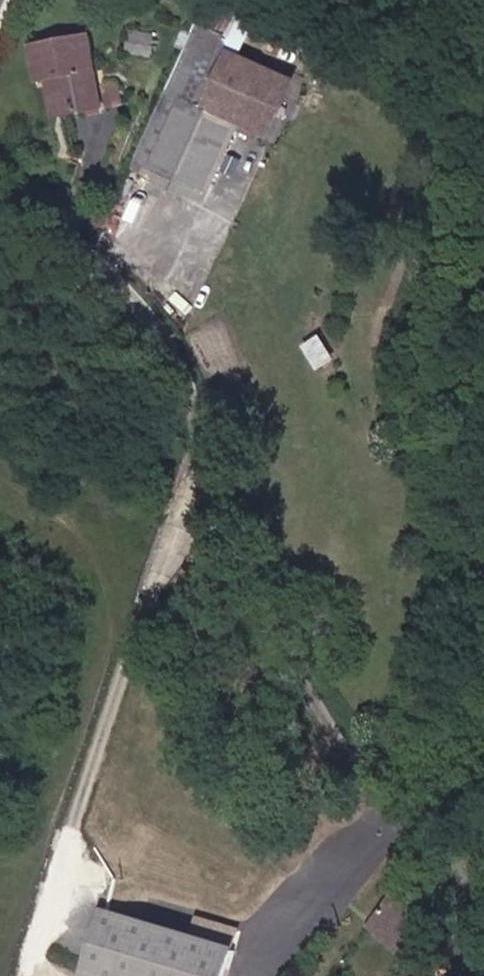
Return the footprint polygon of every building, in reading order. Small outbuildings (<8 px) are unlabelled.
[(211,29),(222,7),(212,2),(202,25),(211,29)] [(225,35),(235,13),(222,7),(211,29),(225,35)] [(170,93),(209,110),(210,107),(234,54),(239,42),(225,35),(211,29),(202,25),(170,93)] [(151,54),(154,39),(134,35),(132,51),(151,54)] [(101,86),(91,37),(33,47),(40,82),(49,80),(59,78),(66,116),(105,109),(101,86)] [(288,79),(234,54),(210,107),(265,131),(288,79)] [(66,116),(59,78),(49,80),(57,118),(66,116)] [(125,105),(120,83),(101,86),(105,109),(125,105)] [(207,194),(238,124),(209,110),(170,93),(138,161),(207,194)] [(106,230),(111,219),(100,214),(95,224),(106,230)] [(411,943),(440,910),(409,883),(380,915),(411,943)] [(236,950),(107,912),(88,975),(92,975),(228,975),(236,950)] [(411,943),(380,915),(370,926),(402,954),(411,943)]
